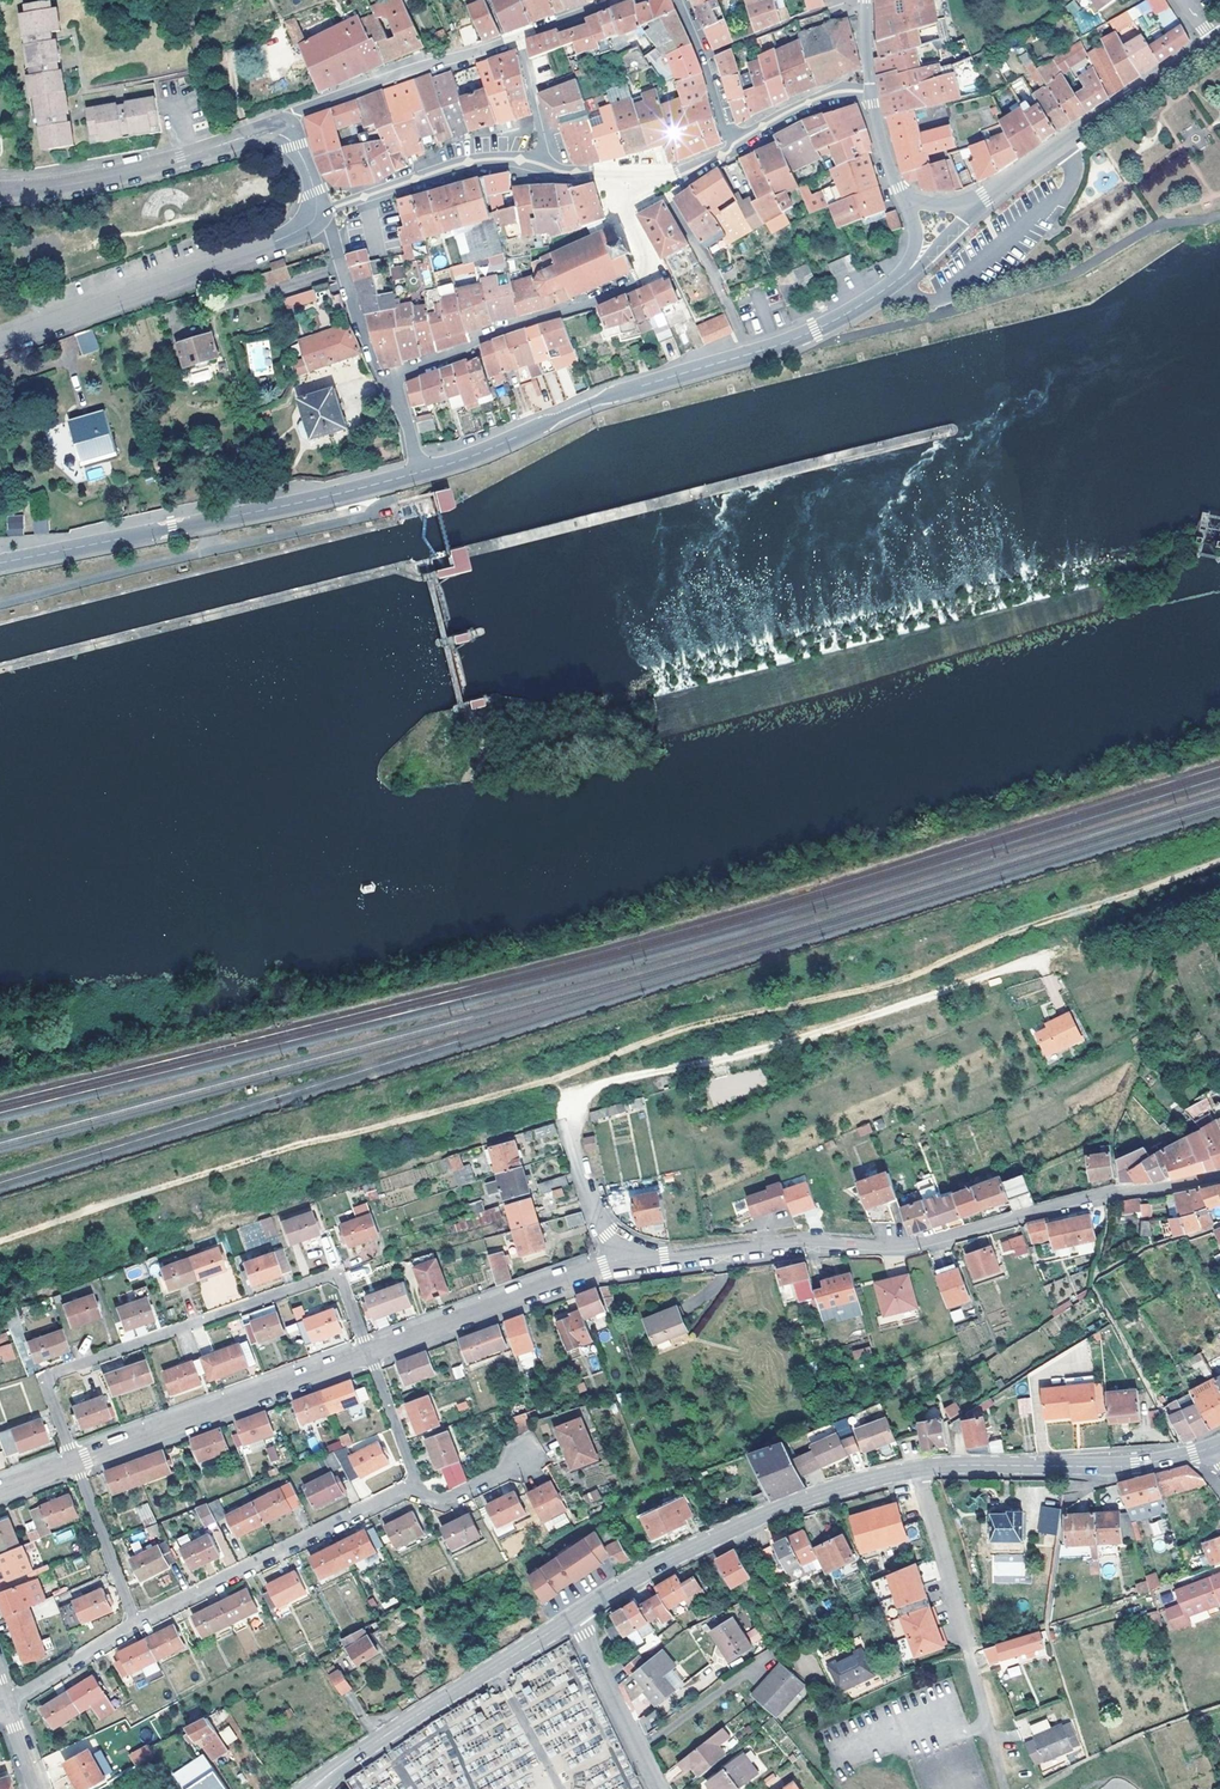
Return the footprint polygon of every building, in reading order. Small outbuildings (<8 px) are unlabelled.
[(378,15),(363,22),(373,42),(377,41),(387,64),(399,59),(399,57),(426,48),(417,27),(404,0),(391,0),(374,8),(378,15)] [(501,13),(509,33),(521,28),(533,24),(521,0),(494,0),(501,13)] [(533,24),(546,19),(551,17),(558,14),(552,0),(544,0),(536,2),(535,0),(521,0),(533,24)] [(558,14),(561,13),(567,10),(563,0),(552,0),(558,14)] [(567,10),(572,8),(581,5),(593,2),(592,0),(563,0),(567,10)] [(624,6),(614,10),(622,35),(624,35),(636,30),(639,37),(644,35),(647,32),(645,26),(641,14),(639,7),(637,0),(624,6)] [(659,19),(677,9),(673,0),(658,0),(652,3),(659,19)] [(697,10),(719,0),(694,0),(697,10)] [(697,10),(698,11),(701,19),(706,30),(722,24),(717,12),(723,9),(720,1),(720,0),(719,0),(697,10)] [(749,8),(763,3),(762,0),(746,0),(749,8)] [(777,0),(775,0),(763,3),(749,8),(752,17),(754,24),(757,33),(767,29),(784,22),(777,0)] [(827,1),(827,0),(810,0),(812,11),(821,8),(827,6),(827,1)] [(940,24),(939,20),(935,1),(935,0),(880,0),(880,2),(882,29),(882,40),(933,26),(940,24)] [(1123,0),(1096,0),(1097,2),(1102,11),(1123,0)] [(492,11),(488,1),(469,9),(475,20),(485,41),(493,39),(501,36),(502,35),(492,11)] [(44,141),(49,142),(50,149),(45,150),(45,152),(76,146),(72,123),(70,123),(68,114),(71,114),(64,70),(62,70),(60,61),(62,59),(59,41),(56,41),(56,33),(64,31),(60,9),(55,10),(53,2),(29,5),(30,13),(24,15),(27,37),(33,36),(34,45),(28,46),(32,67),(37,66),(38,74),(31,75),(30,76),(29,78),(30,83),(33,86),(36,86),(40,119),(45,118),(46,127),(42,128),(44,141)] [(641,14),(645,26),(658,20),(659,19),(652,3),(644,6),(639,7),(641,14)] [(328,8),(327,8),(334,18),(340,28),(348,24),(334,5),(328,8)] [(287,23),(293,35),(304,31),(334,18),(327,8),(287,23)] [(666,47),(670,56),(693,47),(685,26),(678,10),(677,9),(659,19),(658,20),(645,26),(647,32),(650,35),(662,48),(666,47)] [(611,39),(614,38),(622,35),(614,10),(613,11),(608,13),(603,14),(611,39)] [(1120,38),(1138,26),(1129,11),(1111,21),(1117,32),(1120,38)] [(563,35),(566,47),(567,50),(570,58),(616,45),(614,38),(611,39),(603,14),(590,20),(592,25),(586,27),(574,31),(563,35)] [(730,26),(732,33),(754,24),(752,17),(730,26)] [(304,46),(323,92),(324,92),(327,91),(356,78),(379,68),(387,64),(377,41),(373,42),(363,22),(361,18),(348,24),(340,28),(318,38),(309,42),(298,47),(299,49),(304,46)] [(944,40),(948,46),(954,43),(951,33),(947,19),(939,20),(940,24),(944,40)] [(722,24),(706,30),(708,33),(713,45),(716,51),(736,43),(732,33),(730,26),(728,21),(722,24)] [(805,40),(819,86),(837,78),(845,74),(863,68),(850,22),(816,31),(803,35),(805,40)] [(458,23),(455,25),(458,31),(462,40),(469,36),(464,26),(459,26),(458,23)] [(736,43),(757,33),(754,24),(732,33),(736,43)] [(918,47),(944,40),(940,24),(933,26),(882,40),(879,42),(880,48),(883,57),(918,47)] [(1177,51),(1192,40),(1185,27),(1152,48),(1160,63),(1177,51)] [(1039,39),(1033,29),(1022,35),(1028,45),(1039,39)] [(566,47),(563,35),(560,30),(555,32),(540,37),(532,40),(529,46),(533,60),(566,47)] [(293,35),(298,47),(309,42),(304,31),(293,35)] [(444,31),(438,34),(441,41),(447,38),(444,31)] [(1116,93),(1142,75),(1129,52),(1126,47),(1120,38),(1117,32),(1116,32),(1103,40),(1105,45),(1090,55),(1090,56),(1096,68),(1081,77),(1082,78),(1079,80),(1082,84),(1084,83),(1088,88),(1081,92),(1092,110),(1106,101),(1116,93)] [(1160,63),(1152,48),(1144,34),(1126,47),(1129,52),(1142,75),(1151,70),(1160,64),(1160,63)] [(622,35),(614,38),(616,45),(617,50),(619,54),(634,49),(624,35),(622,35)] [(780,51),(792,99),(804,93),(808,92),(819,86),(805,40),(780,51)] [(1063,55),(1064,57),(1085,44),(1083,42),(1064,54),(1063,55)] [(1065,59),(1071,67),(1072,67),(1090,56),(1090,55),(1085,44),(1064,57),(1065,59)] [(680,83),(704,73),(699,60),(696,54),(693,47),(670,56),(669,58),(680,83)] [(923,68),(924,68),(923,66),(918,47),(883,57),(878,58),(879,69),(881,78),(900,72),(902,75),(923,68)] [(634,49),(619,54),(619,55),(626,77),(651,69),(640,48),(635,49),(634,49)] [(680,83),(669,58),(668,59),(658,49),(647,55),(640,48),(651,69),(654,68),(665,82),(675,79),(683,100),(664,108),(672,139),(680,162),(705,151),(726,143),(721,128),(713,102),(704,73),(680,83)] [(721,66),(725,77),(740,71),(733,50),(718,57),(721,66)] [(762,61),(777,105),(784,103),(792,99),(780,51),(779,50),(761,58),(762,61)] [(506,81),(509,90),(527,86),(520,51),(501,57),(491,61),(497,83),(506,81)] [(917,111),(947,102),(986,91),(976,56),(971,59),(955,66),(957,73),(884,95),(887,110),(888,119),(892,119),(917,111)] [(1082,117),(1092,110),(1081,92),(1078,95),(1071,85),(1066,75),(1067,70),(1061,56),(1041,69),(1046,79),(1063,107),(1074,123),(1082,117)] [(488,91),(499,124),(507,122),(516,119),(512,103),(509,90),(506,81),(497,83),(491,61),(479,65),(488,91)] [(745,87),(748,96),(755,116),(758,114),(767,110),(777,105),(762,61),(751,66),(755,82),(745,87)] [(883,88),(884,95),(957,73),(955,66),(943,69),(942,63),(927,68),(924,68),(923,68),(902,75),(900,72),(881,78),(882,81),(882,82),(883,88)] [(28,74),(30,76),(31,75),(38,74),(37,66),(32,67),(27,70),(28,74)] [(1067,127),(1074,123),(1063,107),(1046,79),(1041,69),(1033,73),(1040,84),(1041,83),(1045,89),(1036,95),(1042,105),(1059,133),(1067,127)] [(740,71),(725,77),(727,81),(728,86),(731,100),(730,102),(731,103),(748,96),(745,87),(743,80),(740,71)] [(439,84),(447,108),(448,112),(457,136),(459,136),(466,134),(472,132),(463,98),(461,92),(455,72),(445,76),(438,79),(436,80),(439,84)] [(415,81),(427,109),(429,114),(447,108),(439,84),(436,80),(435,80),(433,75),(431,75),(424,78),(415,81)] [(1024,76),(1011,82),(1022,100),(1025,98),(1022,91),(1030,86),(1024,76)] [(385,92),(397,125),(418,118),(416,113),(427,109),(415,81),(398,88),(385,92)] [(579,81),(541,95),(542,96),(554,129),(563,127),(576,162),(586,163),(601,161),(602,160),(598,143),(594,129),(585,97),(579,81)] [(1003,112),(999,114),(1003,123),(1008,134),(1013,132),(1017,141),(1014,143),(1022,158),(1035,148),(1046,141),(1034,122),(1026,106),(1025,104),(1022,100),(1011,82),(993,91),(994,93),(1000,105),(1003,112)] [(155,83),(126,88),(82,96),(90,144),(102,142),(111,141),(121,139),(152,134),(163,132),(162,125),(157,98),(155,83)] [(617,145),(621,157),(623,156),(634,154),(651,149),(636,106),(632,108),(630,101),(634,99),(630,88),(628,84),(608,91),(618,121),(620,127),(624,142),(617,145)] [(509,90),(512,103),(530,99),(527,86),(509,90)] [(463,98),(472,132),(487,127),(497,125),(499,124),(488,91),(463,98)] [(646,103),(636,106),(651,149),(659,147),(667,145),(673,163),(680,162),(672,139),(664,108),(658,91),(643,96),(646,103)] [(365,122),(367,129),(375,126),(380,125),(382,131),(397,125),(385,92),(371,97),(360,101),(366,121),(365,122)] [(748,96),(731,103),(739,123),(746,120),(755,116),(748,96)] [(512,103),(516,119),(523,117),(533,114),(530,99),(512,103)] [(336,119),(338,128),(366,121),(360,101),(348,106),(333,111),(336,119)] [(1052,137),(1059,133),(1042,105),(1035,109),(1031,102),(1025,104),(1026,106),(1034,122),(1046,141),(1052,137)] [(834,129),(813,137),(819,151),(831,146),(837,144),(868,130),(864,119),(859,105),(846,109),(831,114),(827,115),(834,129)] [(997,114),(999,114),(1003,112),(1000,105),(994,109),(997,114)] [(447,108),(429,114),(430,115),(442,141),(450,139),(457,136),(448,112),(447,108)] [(429,114),(427,109),(416,113),(418,118),(421,127),(419,131),(423,141),(425,152),(436,149),(443,146),(442,141),(430,115),(429,114)] [(336,119),(333,111),(309,119),(314,138),(317,150),(323,168),(327,177),(337,186),(354,186),(349,171),(341,142),(338,128),(336,119)] [(923,135),(917,111),(892,119),(898,146),(905,174),(932,165),(931,157),(959,147),(953,126),(923,135)] [(806,123),(813,137),(834,129),(827,115),(816,119),(808,122),(806,123)] [(401,138),(409,157),(415,155),(425,152),(423,141),(419,131),(421,127),(418,118),(397,125),(401,138)] [(598,143),(602,160),(611,159),(621,157),(617,145),(624,142),(620,127),(618,121),(594,129),(598,143)] [(819,151),(813,137),(806,123),(788,131),(777,136),(780,144),(784,153),(793,171),(820,160),(823,159),(819,151)] [(397,125),(382,131),(386,142),(397,171),(404,169),(409,167),(407,160),(405,159),(406,157),(409,157),(401,138),(397,125)] [(367,129),(368,134),(372,144),(381,143),(375,126),(367,129)] [(983,131),(987,141),(991,139),(987,129),(983,131)] [(831,146),(841,168),(871,155),(876,153),(872,142),(868,130),(837,144),(831,146)] [(1014,163),(1022,158),(1014,143),(1017,141),(1013,132),(1008,134),(991,139),(987,141),(1001,172),(1014,163)] [(349,171),(354,186),(362,185),(378,182),(367,145),(364,145),(361,136),(341,142),(349,171)] [(987,141),(973,146),(978,160),(974,162),(982,182),(1001,172),(987,141)] [(367,145),(378,182),(386,177),(397,171),(386,142),(381,143),(372,144),(367,145)] [(800,185),(799,185),(793,171),(784,153),(780,144),(771,147),(761,152),(759,153),(766,168),(786,211),(787,213),(795,207),(789,194),(801,188),(800,185)] [(951,154),(952,158),(965,190),(968,189),(976,184),(962,150),(951,154)] [(754,225),(755,229),(787,213),(786,211),(766,168),(759,153),(750,156),(743,159),(760,200),(744,208),(754,225)] [(825,209),(833,206),(881,187),(875,168),(871,155),(841,168),(828,173),(827,173),(799,185),(800,185),(801,188),(812,214),(825,209)] [(965,190),(952,158),(932,165),(905,174),(912,182),(923,181),(924,189),(941,193),(959,191),(965,190)] [(711,210),(737,196),(731,183),(724,168),(718,171),(707,179),(694,188),(711,210)] [(497,176),(486,177),(494,211),(507,209),(504,194),(512,193),(513,189),(512,175),(497,176)] [(490,202),(483,178),(459,184),(449,187),(424,194),(417,196),(425,228),(427,238),(475,224),(486,260),(491,259),(506,254),(502,243),(498,232),(496,224),(490,202)] [(585,226),(586,227),(589,226),(604,220),(607,219),(596,183),(585,187),(576,190),(581,212),(585,226)] [(567,234),(558,186),(554,186),(545,186),(534,187),(541,227),(542,234),(552,234),(555,238),(567,234)] [(558,186),(567,234),(586,227),(585,226),(581,212),(576,190),(575,186),(568,186),(558,186)] [(498,232),(502,243),(519,238),(529,236),(542,234),(541,227),(534,187),(528,188),(525,188),(515,189),(518,207),(507,209),(494,211),(495,215),(500,232),(498,232)] [(881,187),(833,206),(841,229),(888,211),(885,202),(882,191),(881,187)] [(743,206),(740,200),(715,214),(711,210),(694,188),(686,194),(678,199),(703,240),(707,248),(725,238),(729,245),(755,229),(754,225),(744,208),(743,206)] [(422,241),(426,240),(427,238),(425,228),(417,196),(409,198),(400,201),(407,228),(402,230),(405,244),(407,255),(414,253),(411,243),(422,241)] [(656,245),(664,259),(692,245),(666,203),(653,209),(641,216),(656,245)] [(841,229),(833,206),(825,209),(835,232),(842,229),(841,229)] [(898,211),(889,214),(888,215),(894,231),(903,228),(898,211)] [(537,276),(547,310),(549,309),(572,298),(574,301),(576,300),(575,297),(587,292),(588,295),(589,294),(589,291),(599,287),(600,289),(602,288),(601,286),(612,281),(613,283),(615,282),(614,279),(625,275),(626,278),(628,276),(627,274),(636,271),(636,269),(634,268),(628,255),(631,254),(631,255),(634,254),(627,239),(625,240),(625,241),(623,242),(617,229),(618,228),(617,226),(615,227),(615,228),(609,231),(604,220),(589,226),(593,235),(592,236),(593,238),(583,243),(581,241),(579,242),(581,244),(570,248),(569,247),(567,248),(568,250),(557,255),(555,253),(553,254),(553,256),(534,264),(537,276)] [(353,260),(354,267),(371,263),(369,250),(351,255),(353,260)] [(506,254),(491,259),(493,265),(502,262),(502,260),(507,258),(506,254)] [(853,258),(852,256),(845,260),(850,274),(858,271),(853,258)] [(486,260),(475,263),(477,270),(483,268),(485,272),(494,269),(493,265),(491,259),(486,260)] [(514,259),(508,260),(510,273),(510,274),(513,282),(520,280),(514,259)] [(836,281),(850,274),(845,260),(830,266),(836,281)] [(274,271),(259,275),(262,287),(291,278),(288,267),(286,261),(273,265),(274,271)] [(385,273),(382,261),(372,264),(375,276),(381,274),(385,273)] [(356,273),(358,281),(375,276),(372,264),(371,263),(354,267),(356,273)] [(477,270),(475,263),(451,270),(455,286),(478,279),(479,278),(477,270)] [(403,265),(391,266),(392,279),(404,278),(403,265)] [(799,280),(813,274),(810,266),(795,271),(799,280)] [(375,276),(381,296),(385,295),(381,274),(375,276)] [(501,290),(509,319),(524,316),(519,303),(514,285),(513,282),(510,274),(496,278),(499,290),(501,290)] [(802,288),(817,282),(813,274),(799,280),(802,288)] [(259,275),(235,283),(237,295),(262,287),(259,275)] [(363,299),(368,315),(398,308),(398,305),(395,292),(385,295),(381,296),(375,276),(358,281),(363,299)] [(520,280),(513,282),(514,285),(519,303),(524,316),(531,314),(538,312),(547,310),(537,276),(520,280)] [(484,286),(495,322),(503,320),(509,319),(501,290),(499,290),(496,278),(483,281),(484,286)] [(660,282),(653,285),(663,309),(678,302),(680,301),(672,281),(667,283),(665,279),(660,282)] [(818,293),(821,291),(817,282),(802,288),(806,298),(818,293)] [(662,344),(675,338),(666,315),(663,309),(653,285),(647,288),(640,291),(646,304),(656,328),(656,329),(659,335),(662,344)] [(447,313),(454,347),(457,346),(463,344),(472,342),(469,333),(463,310),(457,292),(455,286),(447,287),(442,288),(445,303),(447,313)] [(463,310),(469,333),(481,329),(495,325),(495,322),(484,286),(480,286),(457,292),(463,310)] [(430,312),(431,317),(447,313),(445,303),(442,288),(439,288),(425,291),(428,306),(430,312)] [(316,290),(311,292),(314,302),(319,300),(316,290)] [(642,334),(656,328),(646,304),(640,291),(634,294),(628,297),(636,316),(641,329),(642,334)] [(311,292),(285,300),(288,310),(314,302),(311,292)] [(625,333),(641,329),(636,316),(628,297),(622,300),(615,303),(602,308),(610,327),(622,324),(625,333)] [(681,309),(688,306),(685,299),(680,301),(678,302),(681,309)] [(702,336),(731,321),(723,304),(694,319),(696,323),(702,336)] [(401,327),(404,361),(412,359),(423,356),(419,330),(427,329),(429,333),(434,331),(431,317),(430,312),(428,306),(416,308),(414,305),(403,308),(404,327),(401,327)] [(405,364),(404,361),(401,327),(404,327),(403,308),(398,308),(368,315),(368,316),(384,370),(392,368),(405,364)] [(431,317),(434,331),(438,352),(442,351),(446,349),(454,347),(447,313),(431,317)] [(558,370),(580,361),(576,351),(565,319),(556,322),(543,325),(542,325),(551,350),(558,370)] [(551,350),(542,325),(537,327),(528,330),(539,362),(542,362),(546,374),(558,370),(551,350)] [(339,363),(364,354),(357,339),(353,327),(300,344),(306,362),(295,367),(299,378),(339,363)] [(645,341),(659,335),(656,329),(656,328),(642,334),(645,341)] [(80,346),(96,340),(93,329),(76,335),(80,346)] [(419,330),(423,356),(438,352),(434,331),(429,333),(427,329),(419,330)] [(534,378),(546,374),(542,362),(539,362),(528,330),(520,332),(509,336),(518,360),(520,359),(522,367),(529,365),(533,375),(534,378)] [(179,345),(187,368),(220,357),(213,334),(179,345)] [(519,368),(522,367),(520,359),(518,360),(509,336),(502,339),(495,342),(506,372),(519,368)] [(247,342),(250,376),(273,374),(270,340),(247,342)] [(491,375),(506,372),(495,342),(489,344),(483,346),(485,354),(491,375)] [(640,346),(633,349),(638,364),(646,360),(640,346)] [(481,402),(485,415),(494,412),(490,401),(496,399),(491,384),(483,359),(477,361),(470,364),(475,381),(474,382),(480,400),(481,402)] [(467,405),(480,400),(474,382),(475,381),(470,364),(470,361),(462,364),(455,367),(464,396),(467,405)] [(536,383),(534,378),(533,375),(529,365),(522,367),(519,368),(525,387),(536,383)] [(454,409),(467,405),(464,396),(455,367),(450,369),(445,371),(443,371),(447,385),(451,398),(454,409)] [(429,405),(451,398),(447,385),(443,371),(434,374),(425,378),(423,378),(426,393),(429,405)] [(493,385),(506,382),(503,374),(491,377),(493,385)] [(409,385),(415,409),(429,405),(426,393),(423,378),(409,385)] [(313,441),(314,442),(349,429),(342,409),(335,389),(301,402),(308,423),(303,424),(300,431),(303,440),(308,443),(313,441)] [(71,421),(84,464),(118,453),(106,410),(71,421)] [(418,423),(420,433),(435,430),(433,420),(418,423)] [(86,471),(88,480),(104,477),(102,467),(86,471)] [(435,492),(440,512),(456,508),(451,488),(435,492)] [(7,515),(7,535),(23,534),(23,515),(7,515)] [(1037,1036),(1073,1022),(1070,1015),(1053,1023),(1054,1027),(1049,1028),(1049,1029),(1036,1034),(1037,1036)] [(1037,1036),(1046,1056),(1081,1038),(1073,1022),(1037,1036)] [(1081,1038),(1046,1056),(1047,1056),(1081,1040),(1081,1038)] [(753,1088),(765,1085),(761,1069),(748,1073),(753,1088)] [(1186,1107),(1191,1118),(1211,1109),(1206,1098),(1186,1107)] [(594,1122),(645,1107),(643,1099),(592,1114),(594,1122)] [(1158,1116),(1154,1118),(1161,1126),(1165,1123),(1158,1116)] [(873,1122),(876,1130),(885,1127),(882,1118),(873,1122)] [(869,1123),(856,1128),(860,1137),(872,1132),(869,1123)] [(1203,1132),(1216,1168),(1219,1167),(1219,1124),(1203,1132)] [(528,1144),(559,1134),(556,1125),(526,1134),(528,1144)] [(1216,1168),(1203,1132),(1188,1138),(1197,1153),(1201,1153),(1204,1169),(1198,1170),(1199,1174),(1211,1171),(1217,1170),(1216,1168)] [(516,1137),(490,1145),(492,1151),(518,1143),(516,1137)] [(598,1149),(596,1138),(585,1140),(587,1152),(598,1149)] [(1171,1167),(1197,1153),(1188,1138),(1159,1155),(1168,1178),(1170,1177),(1172,1176),(1173,1176),(1171,1167)] [(492,1151),(500,1176),(525,1168),(518,1143),(492,1151)] [(1104,1155),(1090,1157),(1083,1158),(1085,1170),(1090,1169),(1092,1181),(1116,1178),(1115,1171),(1112,1145),(1103,1147),(1104,1155)] [(486,1155),(483,1147),(451,1158),(455,1173),(465,1169),(463,1162),(486,1155)] [(1204,1169),(1201,1153),(1197,1153),(1171,1167),(1173,1176),(1172,1176),(1174,1180),(1192,1176),(1199,1174),(1198,1170),(1204,1169)] [(1160,1181),(1168,1178),(1159,1155),(1145,1163),(1155,1182),(1155,1183),(1160,1181)] [(1137,1184),(1155,1182),(1145,1163),(1131,1170),(1129,1166),(1120,1170),(1122,1184),(1137,1183),(1137,1184)] [(532,1193),(525,1168),(500,1176),(500,1179),(487,1183),(490,1194),(503,1190),(507,1200),(532,1193)] [(466,1172),(470,1186),(476,1184),(471,1170),(466,1172)] [(899,1199),(891,1174),(860,1184),(868,1209),(899,1199)] [(998,1205),(1032,1193),(1026,1175),(1003,1183),(1002,1179),(976,1187),(975,1188),(982,1211),(998,1205)] [(570,1185),(567,1176),(552,1181),(554,1189),(570,1185)] [(370,1193),(379,1190),(376,1183),(365,1187),(367,1194),(370,1193)] [(792,1207),(796,1217),(807,1213),(819,1209),(810,1183),(786,1191),(792,1207)] [(750,1200),(757,1220),(792,1207),(786,1191),(784,1185),(771,1189),(772,1192),(750,1200)] [(955,1195),(963,1217),(972,1214),(982,1211),(975,1188),(955,1195)] [(1219,1188),(1202,1192),(1209,1210),(1219,1206),(1219,1188)] [(566,1197),(564,1189),(555,1191),(557,1199),(566,1197)] [(379,1190),(370,1193),(373,1202),(381,1200),(379,1190)] [(963,1217),(955,1195),(954,1192),(940,1197),(948,1222),(963,1217)] [(1205,1219),(1204,1213),(1210,1212),(1209,1210),(1202,1192),(1192,1193),(1178,1195),(1182,1218),(1184,1224),(1205,1219)] [(667,1220),(662,1193),(634,1199),(640,1225),(667,1220)] [(948,1222),(940,1197),(925,1202),(934,1228),(942,1225),(948,1222)] [(516,1232),(541,1225),(534,1199),(509,1207),(516,1232)] [(1144,1206),(1143,1200),(1123,1203),(1124,1216),(1145,1214),(1145,1222),(1150,1222),(1150,1219),(1154,1218),(1153,1205),(1144,1206)] [(934,1228),(925,1202),(903,1210),(907,1225),(911,1235),(922,1232),(934,1228)] [(473,1217),(482,1214),(485,1213),(483,1203),(469,1207),(472,1217),(473,1217)] [(499,1209),(491,1212),(493,1222),(502,1219),(499,1209)] [(291,1245),(320,1235),(313,1212),(283,1223),(291,1245)] [(491,1212),(485,1213),(482,1214),(484,1225),(493,1222),(491,1212)] [(1196,1231),(1215,1225),(1210,1212),(1204,1213),(1205,1219),(1184,1224),(1182,1218),(1174,1221),(1175,1225),(1178,1237),(1196,1231)] [(571,1227),(587,1223),(584,1213),(569,1218),(571,1227)] [(473,1217),(476,1227),(484,1225),(482,1214),(473,1217)] [(381,1239),(373,1216),(342,1225),(350,1248),(381,1239)] [(1050,1221),(1030,1225),(1030,1227),(1028,1227),(1028,1230),(1032,1230),(1035,1245),(1055,1240),(1057,1250),(1097,1240),(1092,1216),(1051,1225),(1050,1221)] [(453,1228),(454,1234),(476,1227),(473,1217),(472,1217),(447,1225),(448,1229),(453,1228)] [(268,1238),(279,1235),(273,1218),(263,1221),(268,1238)] [(1167,1221),(1152,1223),(1153,1231),(1168,1229),(1168,1226),(1167,1221)] [(1152,1223),(1144,1224),(1143,1236),(1154,1235),(1153,1231),(1152,1223)] [(541,1225),(516,1232),(523,1258),(548,1250),(541,1225)] [(1178,1237),(1175,1225),(1168,1226),(1168,1229),(1170,1234),(1171,1240),(1178,1237)] [(1020,1257),(1030,1254),(1024,1237),(1011,1242),(1014,1251),(1018,1250),(1020,1257)] [(980,1239),(971,1241),(969,1251),(977,1253),(980,1239)] [(198,1255),(194,1244),(186,1247),(190,1258),(198,1255)] [(198,1280),(227,1270),(219,1248),(198,1255),(190,1258),(198,1280)] [(993,1248),(969,1257),(977,1281),(1001,1272),(993,1248)] [(253,1286),(293,1272),(285,1249),(245,1263),(253,1286)] [(494,1253),(490,1254),(499,1288),(513,1282),(508,1265),(513,1263),(512,1256),(506,1257),(505,1254),(495,1257),(494,1253)] [(190,1258),(161,1268),(157,1257),(146,1262),(152,1280),(164,1276),(169,1290),(198,1280),(190,1258)] [(429,1301),(450,1293),(439,1262),(418,1270),(429,1301)] [(793,1269),(791,1263),(773,1266),(781,1289),(797,1285),(802,1304),(817,1300),(808,1265),(793,1269)] [(936,1275),(938,1279),(959,1272),(958,1267),(936,1275)] [(959,1272),(938,1279),(949,1311),(970,1303),(959,1272)] [(207,1305),(237,1298),(231,1273),(206,1280),(209,1290),(203,1292),(207,1305)] [(827,1291),(818,1294),(819,1299),(825,1322),(837,1319),(835,1310),(861,1302),(854,1276),(825,1283),(827,1291)] [(918,1309),(910,1277),(900,1279),(900,1278),(897,1279),(897,1280),(878,1285),(887,1317),(918,1309)] [(413,1306),(405,1283),(368,1297),(371,1303),(366,1305),(370,1318),(375,1316),(376,1320),(413,1306)] [(582,1313),(586,1321),(607,1314),(598,1291),(587,1295),(577,1298),(582,1313)] [(93,1295),(64,1306),(72,1328),(101,1317),(93,1295)] [(792,1296),(784,1298),(786,1305),(793,1302),(792,1296)] [(148,1298),(117,1309),(126,1331),(160,1319),(156,1306),(151,1308),(148,1298)] [(300,1305),(291,1309),(296,1320),(304,1316),(300,1305)] [(277,1306),(247,1316),(250,1325),(280,1314),(277,1306)] [(17,1308),(3,1312),(11,1330),(23,1325),(17,1308)] [(336,1310),(299,1323),(308,1346),(345,1332),(336,1310)] [(688,1334),(679,1310),(654,1319),(665,1344),(688,1334)] [(963,1312),(951,1316),(954,1324),(965,1320),(963,1312)] [(586,1321),(582,1313),(558,1322),(570,1353),(594,1344),(586,1321)] [(250,1325),(247,1316),(243,1318),(254,1346),(287,1333),(280,1314),(250,1325)] [(517,1356),(537,1350),(527,1317),(506,1325),(517,1356)] [(646,1323),(655,1347),(665,1344),(654,1319),(646,1323)] [(289,1336),(299,1333),(297,1323),(287,1326),(289,1336)] [(501,1326),(462,1341),(471,1363),(509,1350),(501,1326)] [(71,1351),(64,1330),(30,1343),(36,1362),(71,1351)] [(610,1340),(609,1331),(598,1332),(600,1342),(610,1340)] [(9,1341),(6,1333),(0,1334),(0,1344),(9,1341)] [(250,1342),(243,1345),(250,1367),(259,1364),(250,1342)] [(0,1347),(0,1357),(6,1355),(9,1363),(17,1359),(11,1344),(0,1347)] [(243,1345),(205,1359),(211,1373),(214,1381),(250,1367),(243,1345)] [(1212,1374),(1216,1371),(1219,1369),(1219,1360),(1213,1347),(1199,1354),(1212,1374)] [(875,1358),(873,1350),(857,1354),(858,1363),(875,1358)] [(416,1358),(400,1364),(408,1386),(437,1375),(429,1353),(416,1358)] [(1199,1354),(1193,1357),(1207,1379),(1213,1376),(1212,1374),(1199,1354)] [(875,1358),(858,1363),(861,1371),(877,1367),(875,1358)] [(205,1359),(196,1362),(201,1376),(211,1373),(205,1359)] [(105,1376),(112,1396),(154,1381),(147,1361),(105,1376)] [(196,1362),(166,1373),(174,1395),(203,1384),(201,1376),(196,1362)] [(455,1379),(465,1376),(461,1364),(451,1367),(455,1379)] [(1216,1381),(1219,1379),(1219,1373),(1219,1372),(1216,1373),(1216,1371),(1212,1374),(1213,1376),(1216,1381)] [(1068,1379),(1069,1387),(1095,1384),(1094,1377),(1068,1379)] [(1002,1380),(997,1384),(1001,1390),(1005,1386),(1002,1380)] [(333,1414),(371,1400),(367,1387),(356,1391),(353,1381),(325,1392),(333,1414)] [(1216,1381),(1190,1394),(1191,1394),(1194,1400),(1212,1430),(1219,1426),(1219,1388),(1216,1381)] [(1099,1418),(1095,1384),(1069,1387),(1042,1390),(1046,1419),(1072,1417),(1081,1416),(1082,1420),(1099,1418)] [(307,1398),(296,1402),(305,1425),(333,1414),(325,1392),(307,1398)] [(997,1407),(1008,1400),(1004,1392),(992,1400),(995,1405),(997,1407)] [(1139,1392),(1110,1395),(1108,1395),(1110,1424),(1142,1422),(1139,1392)] [(104,1396),(74,1408),(83,1430),(112,1418),(104,1396)] [(442,1427),(432,1397),(409,1405),(419,1435),(442,1427)] [(1019,1415),(1032,1414),(1031,1397),(1018,1398),(1019,1415)] [(1165,1397),(1160,1400),(1163,1406),(1168,1402),(1165,1397)] [(956,1404),(961,1413),(971,1406),(965,1398),(956,1404)] [(982,1414),(995,1405),(992,1400),(968,1415),(971,1419),(965,1420),(970,1455),(992,1455),(986,1419),(982,1414)] [(1182,1406),(1185,1412),(1199,1437),(1206,1433),(1212,1430),(1194,1400),(1182,1406)] [(1182,1406),(1179,1401),(1171,1406),(1176,1417),(1171,1420),(1185,1444),(1190,1441),(1199,1437),(1185,1412),(1182,1406)] [(945,1411),(951,1421),(962,1414),(961,1413),(956,1404),(945,1411)] [(254,1418),(238,1424),(242,1435),(247,1447),(276,1436),(268,1413),(254,1418)] [(532,1424),(530,1413),(517,1416),(521,1433),(532,1424)] [(864,1451),(897,1441),(891,1418),(858,1428),(864,1451)] [(0,1435),(0,1436),(8,1457),(50,1441),(42,1419),(0,1435)] [(557,1430),(574,1469),(599,1458),(582,1420),(557,1430)] [(945,1420),(922,1424),(926,1451),(940,1449),(939,1447),(948,1445),(945,1425),(945,1420)] [(950,1426),(951,1434),(960,1428),(957,1422),(950,1426)] [(770,1442),(772,1449),(789,1443),(806,1436),(803,1426),(786,1432),(787,1436),(770,1442)] [(209,1435),(193,1441),(201,1464),(231,1452),(223,1430),(209,1435)] [(843,1433),(849,1452),(859,1449),(854,1430),(843,1433)] [(445,1469),(452,1488),(469,1482),(451,1433),(429,1441),(440,1470),(445,1469)] [(849,1452),(843,1433),(815,1442),(818,1449),(794,1456),(802,1476),(824,1469),(851,1461),(849,1452)] [(247,1447),(242,1435),(235,1438),(239,1449),(247,1447)] [(314,1436),(306,1439),(311,1451),(319,1447),(314,1436)] [(342,1439),(346,1450),(349,1449),(354,1446),(351,1436),(342,1439)] [(381,1443),(353,1457),(349,1449),(346,1450),(337,1453),(345,1467),(356,1463),(365,1479),(391,1465),(381,1443)] [(753,1499),(757,1509),(784,1497),(807,1488),(802,1476),(794,1456),(789,1443),(772,1449),(756,1455),(766,1484),(763,1485),(765,1494),(753,1499)] [(281,1462),(276,1447),(270,1449),(275,1465),(281,1462)] [(136,1462),(144,1485),(172,1474),(164,1451),(149,1457),(136,1462)] [(334,1471),(345,1467),(337,1453),(327,1457),(334,1471)] [(119,1469),(107,1473),(116,1495),(144,1485),(136,1462),(119,1469)] [(1208,1485),(1188,1468),(1157,1476),(1135,1481),(1120,1485),(1127,1513),(1131,1525),(1169,1514),(1164,1497),(1208,1485)] [(698,1480),(696,1473),(689,1475),(691,1482),(698,1480)] [(336,1474),(307,1488),(318,1509),(346,1495),(336,1474)] [(554,1481),(531,1492),(544,1521),(568,1510),(554,1481)] [(306,1506),(294,1484),(256,1504),(239,1512),(229,1517),(230,1518),(240,1538),(267,1524),(306,1506)] [(518,1491),(490,1505),(501,1526),(529,1512),(518,1491)] [(588,1496),(590,1505),(604,1501),(602,1493),(588,1496)] [(54,1535),(52,1529),(81,1518),(73,1495),(32,1511),(36,1523),(40,1532),(43,1540),(54,1535)] [(686,1520),(694,1517),(686,1499),(645,1517),(655,1539),(688,1524),(686,1520)] [(218,1524),(230,1518),(229,1517),(226,1511),(221,1501),(209,1506),(218,1524)] [(145,1526),(156,1520),(147,1503),(136,1508),(145,1526)] [(909,1541),(899,1505),(853,1517),(862,1554),(909,1541)] [(218,1524),(209,1506),(206,1507),(197,1510),(207,1529),(218,1524)] [(229,1517),(239,1512),(236,1507),(226,1511),(229,1517)] [(1059,1536),(1063,1510),(1044,1508),(1043,1517),(1041,1534),(1045,1535),(1059,1536)] [(1023,1544),(1023,1515),(1019,1515),(1019,1512),(1011,1512),(1011,1515),(1009,1515),(1009,1518),(991,1518),(991,1545),(1023,1544)] [(1098,1515),(1067,1517),(1069,1546),(1096,1545),(1099,1544),(1135,1541),(1131,1525),(1127,1513),(1098,1515)] [(426,1535),(415,1514),(387,1528),(398,1550),(426,1535)] [(471,1515),(444,1529),(447,1536),(449,1540),(455,1551),(482,1536),(471,1515)] [(23,1548),(13,1519),(0,1525),(0,1554),(1,1557),(23,1548)] [(1149,1523),(1153,1535),(1167,1531),(1164,1519),(1149,1523)] [(40,1532),(36,1523),(28,1527),(31,1535),(40,1532)] [(600,1529),(603,1534),(612,1529),(609,1524),(600,1529)] [(160,1526),(150,1529),(153,1538),(164,1533),(160,1526)] [(340,1546),(351,1568),(387,1549),(376,1526),(368,1530),(368,1532),(340,1546)] [(601,1535),(596,1527),(584,1533),(587,1538),(559,1552),(557,1547),(537,1557),(540,1562),(528,1569),(541,1595),(557,1587),(556,1585),(574,1576),(575,1578),(603,1563),(602,1561),(612,1556),(608,1549),(601,1535)] [(56,1545),(75,1538),(72,1529),(53,1536),(56,1545)] [(612,1529),(603,1534),(601,1535),(608,1549),(620,1542),(613,1529),(612,1529)] [(814,1549),(805,1530),(775,1545),(787,1572),(796,1568),(807,1562),(818,1557),(814,1549)] [(40,1532),(31,1535),(34,1543),(43,1540),(40,1532)] [(584,1533),(557,1547),(559,1552),(587,1538),(584,1533)] [(222,1557),(211,1536),(184,1552),(195,1572),(222,1557)] [(854,1560),(844,1536),(814,1549),(818,1557),(824,1570),(825,1574),(854,1560)] [(1205,1545),(1212,1566),(1219,1563),(1219,1540),(1205,1545)] [(621,1542),(620,1542),(608,1549),(612,1556),(618,1567),(629,1561),(630,1561),(631,1560),(621,1542)] [(179,1564),(169,1544),(134,1561),(145,1583),(173,1569),(172,1567),(179,1564)] [(1195,1557),(1191,1544),(1181,1548),(1185,1560),(1195,1557)] [(313,1560),(324,1581),(351,1568),(340,1546),(313,1560)] [(23,1548),(1,1557),(4,1565),(0,1567),(3,1575),(7,1573),(9,1578),(10,1582),(36,1572),(26,1547),(23,1548)] [(778,1561),(772,1549),(763,1553),(769,1565),(778,1561)] [(751,1579),(737,1553),(718,1562),(733,1589),(751,1579)] [(992,1554),(992,1583),(1023,1583),(1023,1554),(992,1554)] [(525,1563),(528,1569),(540,1562),(537,1557),(525,1563)] [(824,1570),(818,1557),(807,1562),(813,1574),(824,1570)] [(635,1558),(631,1560),(630,1561),(633,1567),(639,1564),(635,1558)] [(916,1563),(869,1582),(878,1602),(924,1586),(916,1563)] [(798,1574),(796,1568),(787,1572),(790,1577),(798,1574)] [(1145,1575),(1150,1589),(1160,1586),(1156,1572),(1145,1575)] [(298,1573),(271,1587),(273,1592),(278,1603),(281,1608),(309,1594),(298,1573)] [(1219,1603),(1219,1574),(1210,1578),(1187,1587),(1190,1594),(1180,1598),(1187,1617),(1208,1609),(1207,1607),(1219,1603)] [(707,1593),(695,1576),(682,1585),(677,1576),(657,1589),(663,1598),(670,1609),(687,1598),(691,1604),(707,1593)] [(13,1588),(10,1582),(9,1578),(0,1582),(0,1593),(13,1588)] [(1150,1592),(1148,1583),(1137,1588),(1139,1595),(1150,1592)] [(10,1618),(32,1609),(37,1607),(38,1607),(30,1585),(2,1595),(10,1618)] [(931,1607),(924,1586),(878,1602),(887,1623),(903,1617),(931,1607)] [(1127,1600),(1139,1595),(1137,1588),(1124,1592),(1127,1600)] [(77,1603),(84,1620),(86,1624),(115,1612),(106,1590),(77,1603)] [(233,1626),(261,1613),(250,1592),(222,1605),(233,1626)] [(272,1606),(278,1603),(273,1592),(267,1596),(272,1606)] [(673,1613),(670,1609),(663,1598),(655,1603),(653,1600),(646,1604),(648,1607),(641,1610),(650,1626),(660,1620),(663,1627),(677,1619),(673,1613)] [(650,1626),(641,1610),(636,1601),(633,1603),(635,1607),(627,1611),(639,1632),(644,1641),(655,1635),(650,1626)] [(77,1603),(61,1609),(68,1626),(70,1633),(70,1634),(87,1627),(86,1624),(84,1620),(77,1603)] [(206,1640),(233,1626),(222,1605),(195,1619),(206,1640)] [(715,1607),(701,1613),(705,1622),(719,1615),(715,1607)] [(931,1607),(903,1617),(917,1656),(945,1646),(931,1607)] [(37,1624),(32,1609),(10,1618),(15,1632),(37,1624)] [(699,1625),(705,1622),(701,1613),(699,1610),(694,1613),(699,1625)] [(616,1645),(639,1632),(627,1611),(620,1615),(617,1611),(614,1614),(620,1626),(608,1633),(616,1645)] [(858,1615),(846,1620),(849,1625),(860,1620),(858,1615)] [(910,1637),(903,1617),(887,1623),(895,1642),(910,1637)] [(751,1651),(734,1621),(712,1634),(717,1643),(720,1642),(731,1663),(751,1651)] [(37,1624),(15,1632),(26,1661),(48,1653),(37,1624)] [(685,1631),(680,1624),(673,1628),(670,1630),(676,1638),(685,1631)] [(245,1653),(256,1649),(249,1627),(238,1631),(245,1653)] [(753,1644),(762,1639),(755,1627),(746,1633),(753,1644)] [(160,1663),(188,1649),(177,1628),(149,1641),(160,1663)] [(364,1630),(344,1643),(346,1647),(347,1649),(348,1648),(353,1656),(349,1658),(358,1672),(362,1669),(360,1666),(379,1653),(364,1630)] [(1060,1630),(1050,1633),(1052,1639),(1062,1635),(1060,1630)] [(985,1651),(989,1664),(1044,1648),(1040,1633),(985,1651)] [(910,1637),(895,1642),(903,1662),(917,1656),(910,1637)] [(149,1641),(122,1655),(133,1676),(160,1663),(149,1641)] [(729,1664),(731,1663),(720,1642),(717,1643),(729,1664)] [(677,1667),(663,1649),(644,1664),(633,1674),(645,1691),(646,1692),(644,1694),(656,1708),(674,1693),(663,1678),(677,1667)] [(836,1695),(875,1677),(862,1650),(824,1668),(836,1695)] [(633,1674),(644,1664),(638,1657),(623,1668),(630,1677),(633,1674)] [(783,1664),(753,1695),(777,1717),(806,1686),(783,1664)] [(1007,1668),(1010,1677),(1021,1674),(1019,1665),(1007,1668)] [(332,1680),(341,1695),(350,1690),(340,1672),(330,1676),(332,1680)] [(118,1711),(109,1698),(96,1677),(70,1693),(83,1713),(95,1706),(103,1720),(118,1711)] [(70,1693),(44,1710),(57,1730),(83,1713),(70,1693)] [(289,1713),(293,1719),(299,1715),(295,1709),(289,1713)] [(231,1757),(234,1754),(211,1718),(190,1729),(198,1743),(212,1735),(216,1742),(209,1746),(218,1760),(228,1754),(231,1757)] [(1064,1726),(1034,1739),(1035,1742),(1028,1745),(1036,1765),(1074,1750),(1064,1726)] [(728,1736),(722,1728),(677,1764),(684,1772),(692,1765),(701,1777),(725,1756),(717,1746),(728,1736)] [(198,1743),(190,1729),(184,1732),(199,1755),(205,1752),(198,1743)] [(157,1758),(152,1750),(151,1747),(142,1752),(134,1757),(140,1767),(157,1758)] [(105,1773),(95,1755),(92,1750),(69,1763),(83,1788),(88,1788),(108,1778),(105,1773)] [(95,1755),(105,1773),(111,1769),(101,1751),(95,1755)] [(759,1773),(744,1754),(725,1769),(726,1770),(708,1783),(712,1788),(741,1788),(740,1788),(759,1773)] [(207,1756),(177,1775),(180,1781),(175,1784),(178,1788),(184,1786),(185,1788),(227,1788),(214,1767),(207,1756)] [(768,1786),(777,1782),(773,1774),(764,1779),(768,1786)] [(13,1788),(8,1776),(1,1778),(0,1777),(0,1788),(9,1788),(13,1788)]
